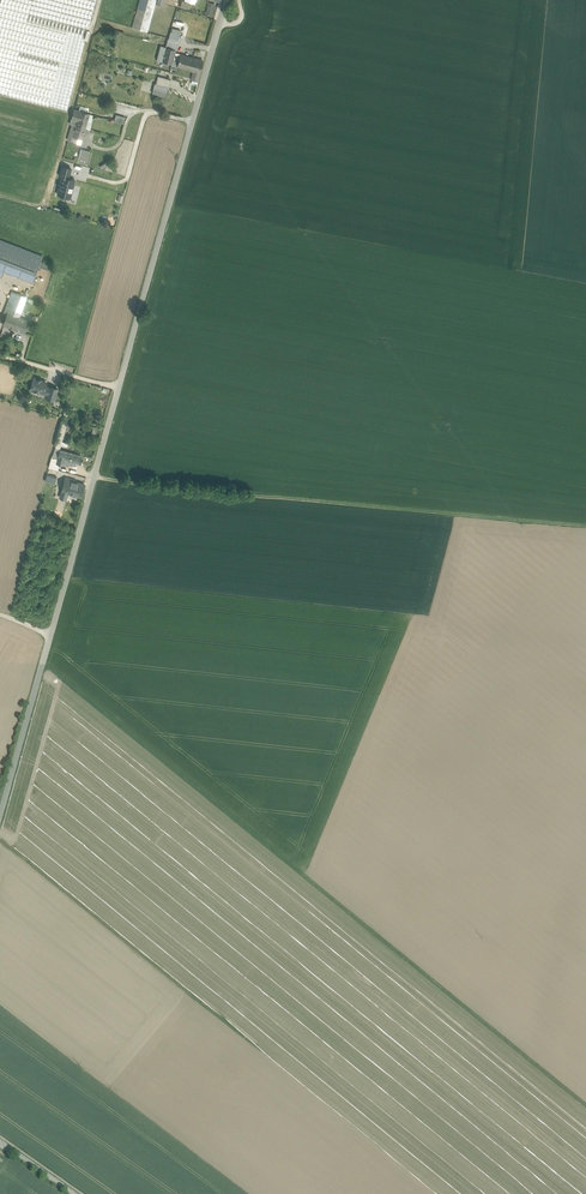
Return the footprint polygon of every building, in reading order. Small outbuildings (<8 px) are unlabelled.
[(0,2),(0,93),(48,106),(49,106),(67,111),(85,42),(83,34),(27,20),(28,14),(32,0),(0,0),(0,2)] [(28,14),(84,28),(89,25),(96,0),(32,0),(28,14)] [(132,28),(147,32),(155,4),(157,4),(156,5),(162,7),(164,0),(158,0),(140,0),(132,28)] [(184,0),(180,0),(178,6),(186,9),(188,1),(184,0)] [(84,28),(28,14),(27,20),(83,34),(84,28)] [(172,28),(168,39),(173,40),(175,32),(180,34),(180,31),(172,28)] [(173,40),(168,39),(166,47),(175,50),(178,42),(173,40)] [(158,60),(163,61),(166,47),(162,46),(158,60)] [(175,50),(166,47),(163,61),(172,64),(174,53),(175,50)] [(122,49),(120,58),(149,66),(152,56),(122,49)] [(193,58),(174,53),(172,64),(170,69),(176,70),(177,66),(189,69),(188,70),(190,71),(193,58)] [(203,61),(193,58),(190,71),(191,70),(194,71),(192,78),(198,80),(200,72),(203,61)] [(171,79),(158,76),(156,84),(169,87),(171,79)] [(169,87),(156,84),(154,90),(167,93),(169,87)] [(167,93),(154,90),(153,95),(166,98),(167,93)] [(89,114),(74,109),(70,124),(72,124),(85,128),(89,114)] [(89,114),(85,128),(90,130),(94,115),(89,114)] [(115,123),(123,125),(125,118),(117,116),(115,123)] [(85,128),(72,124),(67,139),(73,141),(75,136),(82,138),(85,128)] [(89,151),(81,149),(79,157),(87,159),(89,151)] [(88,171),(79,169),(76,181),(85,183),(88,171)] [(74,180),(63,176),(58,194),(70,197),(74,180)] [(39,265),(41,259),(42,256),(0,240),(0,250),(39,265)] [(0,250),(0,269),(4,271),(32,282),(39,265),(0,250)] [(27,297),(11,291),(3,314),(7,315),(8,313),(19,317),(27,297)] [(19,317),(8,313),(7,315),(4,324),(24,332),(28,321),(19,317)] [(41,380),(33,377),(32,378),(31,382),(32,383),(30,389),(42,392),(42,391),(47,392),(49,388),(45,387),(46,383),(42,381),(41,380)] [(57,388),(49,386),(47,392),(46,398),(54,400),(57,388)] [(56,448),(60,450),(61,446),(62,441),(69,416),(65,415),(58,443),(56,448)] [(66,451),(60,450),(58,458),(57,463),(58,463),(63,465),(64,459),(66,451)] [(81,455),(66,451),(64,459),(63,465),(68,466),(69,463),(73,464),(74,461),(79,463),(81,455)] [(58,458),(51,458),(49,467),(57,469),(58,463),(57,463),(58,458)] [(57,477),(47,474),(45,481),(55,484),(57,477)] [(84,484),(65,479),(60,497),(66,498),(67,493),(81,496),(84,484)]
